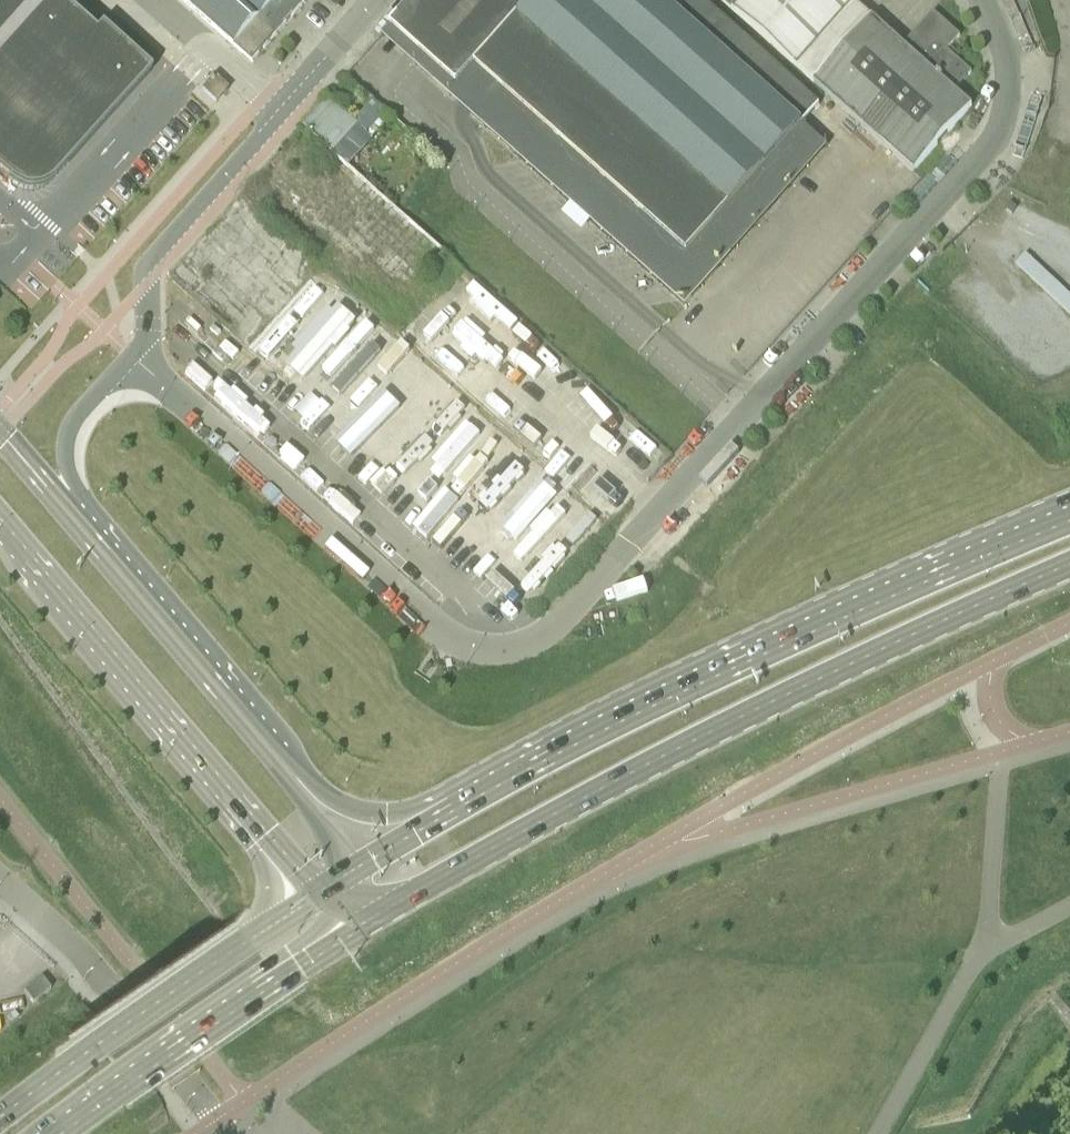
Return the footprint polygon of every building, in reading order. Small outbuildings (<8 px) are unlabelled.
[(0,49),(0,176),(12,186),(17,191),(24,193),(30,195),(37,194),(44,192),(49,189),(53,185),(152,75),(103,31),(97,37),(56,0),(44,0),(0,49)] [(44,0),(0,0),(0,49),(44,0)] [(252,62),(277,35),(308,0),(183,0),(252,62)] [(393,25),(423,53),(458,85),(475,66),(495,84),(687,255),(780,151),(820,106),(701,0),(415,0),(393,25)] [(733,11),(743,0),(722,0),(733,11)] [(861,31),(845,16),(859,0),(743,0),(733,11),(815,83),(861,31)] [(913,172),(972,107),(955,92),(971,73),(947,52),(960,37),(933,13),(904,46),(873,17),(861,31),(815,83),(913,172)] [(229,89),(215,76),(202,90),(216,103),(229,89)] [(303,125),(313,134),(333,152),(358,126),(326,98),(303,125)] [(41,978),(24,993),(33,1004),(51,990),(41,978)]
